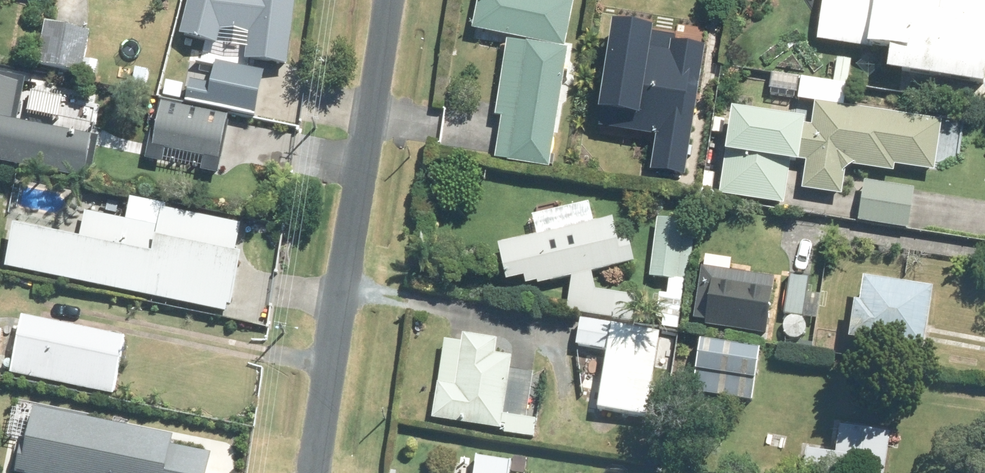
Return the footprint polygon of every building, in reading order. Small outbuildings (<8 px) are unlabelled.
[(188,44),(203,48),(205,36),(229,43),(230,39),(250,44),(249,48),(261,51),(261,47),(267,48),(278,1),(275,0),(194,0),(186,32),(191,33),(188,44)] [(467,29),(561,47),(570,0),(472,0),(467,29)] [(615,39),(675,48),(665,111),(701,117),(719,0),(621,0),(615,39)] [(884,56),(883,65),(890,67),(984,81),(984,0),(820,0),(814,39),(885,50),(884,56)] [(48,28),(38,69),(82,78),(91,37),(48,28)] [(23,42),(15,41),(14,57),(23,58),(23,42)] [(195,63),(188,92),(241,105),(243,99),(279,107),(284,87),(246,79),(247,74),(195,63)] [(167,64),(162,84),(187,89),(191,69),(167,64)] [(136,65),(132,82),(146,84),(149,67),(136,65)] [(769,70),(766,93),(785,96),(787,72),(769,70)] [(723,147),(717,193),(781,202),(786,165),(799,166),(800,158),(804,158),(800,186),(839,192),(842,170),(851,163),(891,168),(892,162),(932,167),(939,117),(841,104),(844,83),(798,76),(795,98),(812,99),(809,124),(732,113),(727,148),(723,147)] [(92,187),(100,145),(19,129),(28,87),(0,81),(0,170),(92,187)] [(518,139),(533,142),(530,158),(553,163),(569,92),(546,87),(542,103),(528,99),(518,139)] [(564,152),(566,153),(565,163),(604,170),(606,158),(621,161),(629,109),(572,100),(564,152)] [(167,156),(206,164),(203,176),(220,180),(231,126),(229,126),(230,121),(163,107),(157,135),(154,135),(147,165),(164,168),(167,156)] [(683,150),(682,161),(697,163),(698,151),(683,150)] [(861,227),(911,235),(918,197),(867,188),(861,227)] [(10,265),(25,268),(151,294),(185,300),(196,303),(224,309),(227,309),(229,302),(234,303),(244,250),(237,248),(243,221),(163,205),(159,224),(87,208),(81,235),(15,222),(6,264),(10,265)] [(540,240),(500,249),(507,277),(523,274),(527,290),(549,285),(550,290),(575,284),(569,317),(634,327),(638,304),(598,298),(594,280),(637,269),(630,240),(620,242),(616,225),(595,230),(590,210),(535,223),(540,240)] [(651,283),(672,285),(670,300),(663,299),(661,313),(682,316),(695,229),(660,224),(651,283)] [(705,276),(697,332),(771,342),(778,287),(705,276)] [(793,280),(786,319),(805,323),(812,284),(793,280)] [(860,315),(854,352),(929,363),(938,302),(869,292),(866,316),(860,315)] [(22,312),(10,367),(114,388),(125,333),(22,312)] [(598,330),(594,354),(611,358),(601,417),(645,425),(659,340),(598,330)] [(459,340),(443,337),(429,417),(497,428),(496,431),(531,437),(535,418),(524,415),(531,371),(509,367),(511,355),(494,352),(496,337),(461,332),(459,340)] [(763,357),(702,347),(694,396),(754,406),(763,357)] [(19,433),(21,423),(70,434),(75,405),(0,390),(0,430),(19,433)] [(806,472),(889,472),(894,442),(843,434),(839,461),(809,457),(806,472)] [(173,452),(90,435),(88,443),(63,439),(56,472),(169,472),(173,452)]
